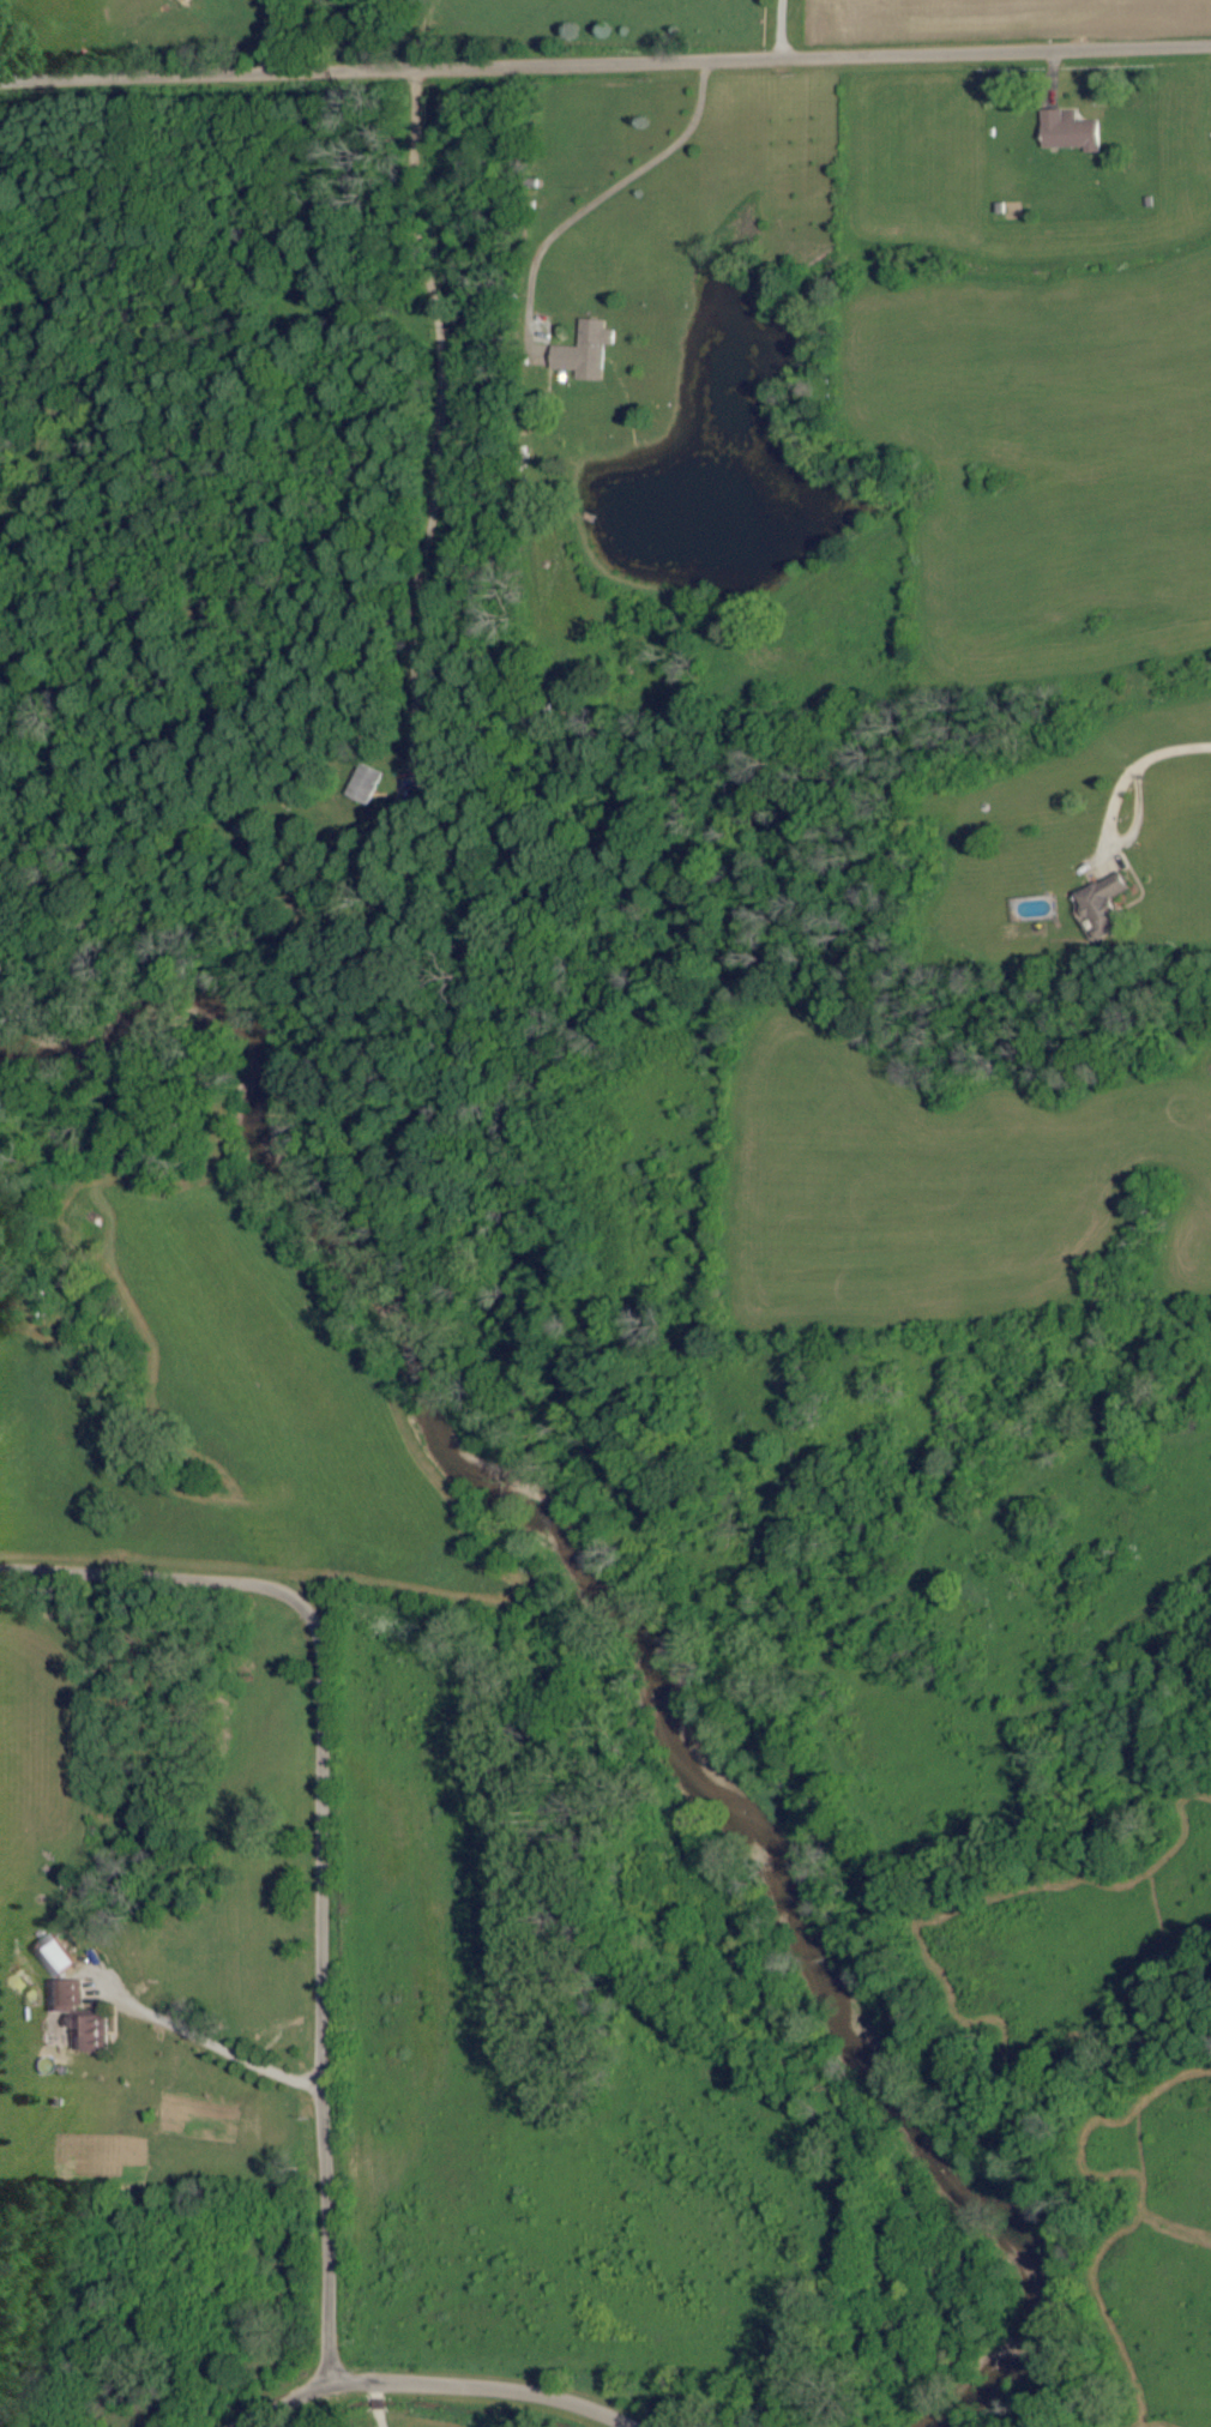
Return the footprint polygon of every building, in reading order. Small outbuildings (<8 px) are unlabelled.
[(1094,120),(1073,121),(1073,109),(1037,110),(1038,150),(1095,149),(1094,120)] [(609,381),(611,346),(621,346),(622,330),(611,330),(612,321),(585,320),(584,348),(557,347),(557,370),(582,371),(582,380),(609,381)] [(370,804),(385,771),(364,762),(349,795),(370,804)] [(82,1963),(60,1934),(39,1950),(61,1979),(82,1963)] [(76,2051),(113,2052),(114,2015),(87,2014),(88,1981),(55,1980),(54,2013),(72,2013),(72,2029),(77,2029),(76,2051)]
